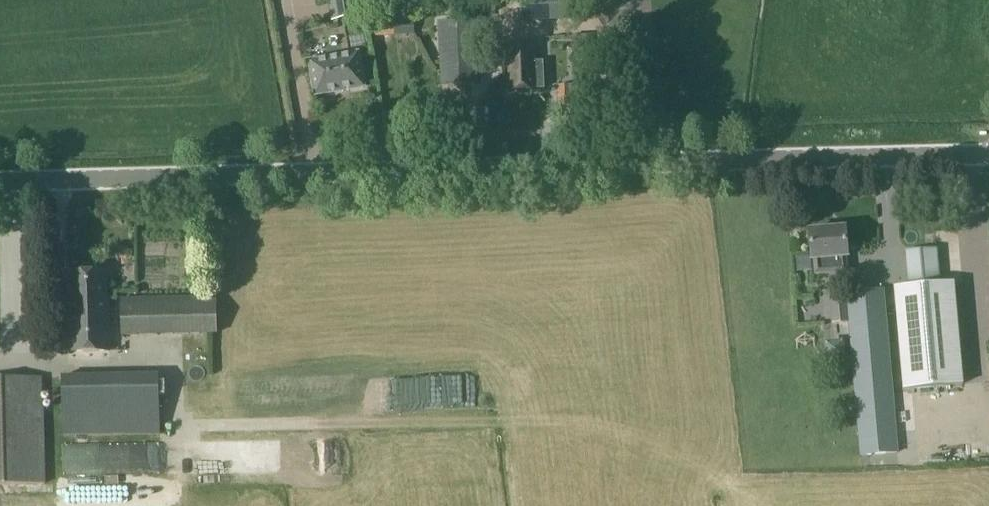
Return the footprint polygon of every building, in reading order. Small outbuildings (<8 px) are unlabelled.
[(332,20),(360,15),(358,0),(329,0),(332,20)] [(522,23),(571,21),(570,0),(520,0),(522,23)] [(413,18),(398,19),(398,13),(373,14),(374,36),(398,35),(413,34),(413,18)] [(476,20),(439,21),(442,85),(478,83),(476,20)] [(545,87),(544,61),(539,61),(538,45),(504,46),(505,88),(545,87)] [(310,62),(316,95),(363,87),(357,54),(310,62)] [(584,84),(558,85),(559,106),(585,104),(584,84)] [(810,230),(813,274),(847,271),(846,258),(848,258),(845,227),(810,230)] [(937,248),(905,251),(906,263),(938,260),(937,248)] [(68,300),(69,351),(110,350),(109,299),(106,299),(106,272),(70,273),(70,300),(68,300)] [(954,283),(895,288),(904,389),(963,384),(954,283)] [(861,457),(898,454),(884,288),(846,292),(861,457)] [(806,292),(807,315),(827,314),(826,291),(806,292)] [(122,336),(217,334),(217,296),(121,298),(122,336)] [(839,353),(829,355),(831,372),(842,370),(839,353)] [(159,374),(62,376),(63,436),(160,434),(159,374)] [(0,378),(0,484),(46,483),(43,377),(0,378)] [(227,440),(227,470),(276,469),(275,439),(227,440)]
